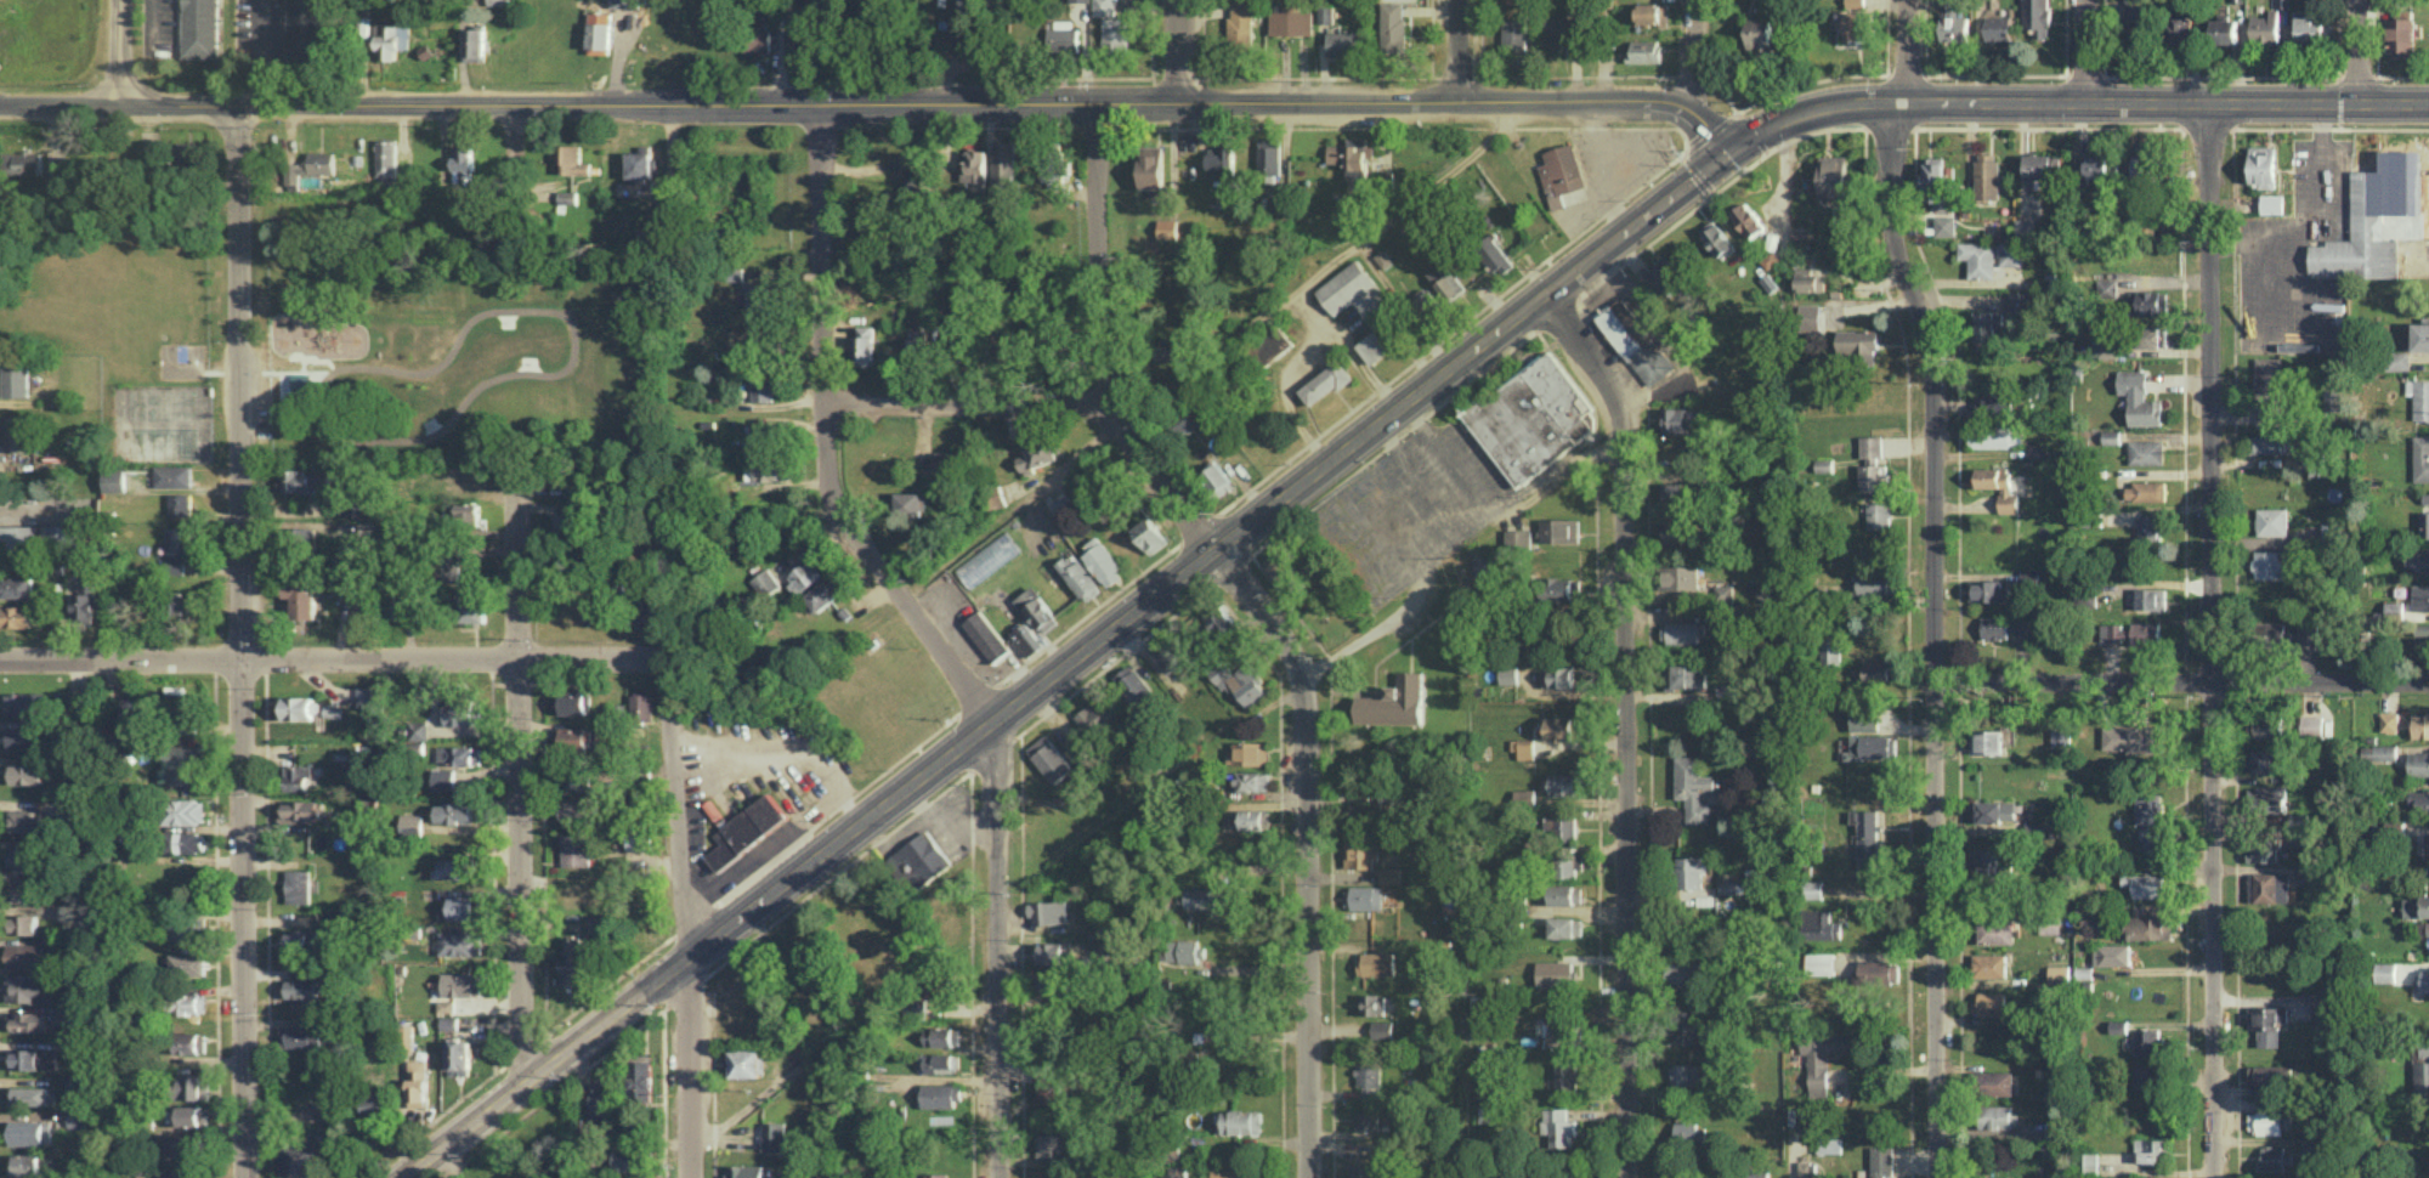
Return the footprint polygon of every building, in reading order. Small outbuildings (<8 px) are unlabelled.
[(1115,0),(1093,0),(1093,15),(1115,16),(1115,0)] [(2034,29),(2034,38),(2049,38),(2050,0),(2024,0),(2023,28),(2034,29)] [(2146,20),(2146,0),(2126,0),(2126,20),(2146,20)] [(1254,46),(1253,1),(1230,1),(1231,47),(1254,46)] [(952,16),(951,35),(974,35),(975,6),(960,5),(960,16),(952,16)] [(1958,16),(1957,5),(1947,5),(1947,16),(1940,16),(1941,40),(1969,39),(1968,15),(1958,16)] [(2279,42),(2279,9),(2270,9),(2270,16),(2252,16),(2251,41),(2279,42)] [(2314,9),(2297,10),(2297,41),(2334,41),(2333,22),(2314,22),(2314,9)] [(1314,34),(1314,11),(1271,10),(1271,34),(1314,34)] [(1845,39),(1867,39),(1867,11),(1845,11),(1845,39)] [(1514,51),(1513,64),(1527,65),(1528,13),(1505,12),(1504,51),(1514,51)] [(312,27),(312,13),(285,13),(285,58),(326,58),(326,27),(312,27)] [(1543,45),(1580,44),(1579,16),(1542,18),(1543,45)] [(1772,17),(1748,16),(1747,50),(1772,50),(1772,17)] [(1985,39),(2011,40),(2012,17),(1986,16),(1985,39)] [(2192,16),(2170,16),(2169,43),(2191,43),(2192,16)] [(1128,47),(1129,17),(1103,17),(1103,46),(1128,47)] [(2388,58),(2415,58),(2415,18),(2389,17),(2388,58)] [(2213,43),(2238,43),(2237,19),(2212,20),(2213,43)] [(1076,20),(1055,21),(1055,28),(1047,28),(1047,48),(1077,48),(1076,20)] [(591,22),(590,47),(610,47),(610,22),(591,22)] [(382,60),(396,60),(397,48),(409,49),(410,25),(384,24),(383,34),(377,34),(376,49),(382,49),(382,60)] [(770,52),(770,29),(745,28),(744,52),(770,52)] [(1328,32),(1329,54),(1362,53),(1362,31),(1328,32)] [(1527,154),(1550,215),(1601,196),(1578,135),(1527,154)] [(1283,139),(1259,138),(1258,173),(1281,174),(1283,139)] [(1329,143),(1328,162),(1347,162),(1347,168),(1367,169),(1367,156),(1374,156),(1374,144),(1329,143)] [(2276,186),(2276,146),(2250,145),(2250,186),(2276,186)] [(1163,188),(1164,146),(1140,146),(1140,188),(1163,188)] [(1234,175),(1234,146),(1208,147),(1209,176),(1234,175)] [(966,181),(987,182),(988,150),(967,149),(966,181)] [(15,174),(42,174),(43,152),(4,152),(3,168),(15,168),(15,174)] [(1999,198),(1999,153),(1976,153),(1976,198),(1999,198)] [(2133,183),(2153,182),(2152,153),(2132,153),(2133,183)] [(2026,178),(2052,179),(2052,169),(2060,169),(2061,155),(2026,154),(2026,178)] [(2109,154),(2087,154),(2087,161),(2076,161),(2076,178),(2109,177),(2109,154)] [(1846,197),(1847,155),(1820,155),(1820,197),(1846,197)] [(1923,158),(1925,202),(1947,201),(1945,157),(1923,158)] [(2413,166),(2413,210),(2390,210),(2390,169),(2351,169),(2352,240),(2310,240),(2310,271),(2326,271),(2326,277),(2400,277),(2399,240),(2428,239),(2428,166),(2413,166)] [(1347,170),(1347,178),(1367,178),(1367,169),(1347,170)] [(2283,194),(2261,195),(2262,214),(2283,213),(2283,194)] [(1750,238),(1766,227),(1747,200),(1731,212),(1750,238)] [(1936,236),(1955,235),(1954,215),(1935,215),(1936,236)] [(1177,238),(1178,219),(1159,219),(1158,238),(1177,238)] [(1717,256),(1733,246),(1716,219),(1700,230),(1717,256)] [(2034,220),(2016,220),(2016,230),(2035,229),(2034,220)] [(1476,249),(1501,277),(1516,263),(1491,235),(1476,249)] [(1969,278),(1994,279),(1995,242),(1958,241),(1958,258),(1969,259),(1969,278)] [(2022,266),(2023,241),(2001,241),(2001,265),(2022,266)] [(1428,272),(1449,301),(1465,289),(1445,260),(1428,272)] [(1652,272),(1669,296),(1685,285),(1668,261),(1652,272)] [(1823,273),(1812,273),(1812,266),(1795,266),(1796,292),(1823,291),(1823,273)] [(743,268),(729,268),(729,280),(744,279),(743,268)] [(2117,279),(2098,278),(2098,300),(2117,300),(2117,279)] [(2138,313),(2168,312),(2168,290),(2138,290),(2138,313)] [(2031,314),(2032,292),(2009,291),(2008,313),(2031,314)] [(1595,318),(1619,300),(1682,370),(1646,387),(1595,318)] [(1828,304),(1805,305),(1805,330),(1828,330),(1828,304)] [(2003,311),(1976,310),(1975,340),(1997,341),(1998,331),(2002,331),(2003,311)] [(2413,323),(2413,348),(2428,348),(2428,322),(2413,323)] [(873,325),(855,324),(855,366),(873,366),(873,325)] [(2166,326),(2136,327),(2137,347),(2167,347),(2166,326)] [(1292,345),(1280,328),(1252,348),(1263,365),(1292,345)] [(908,357),(923,357),(922,329),(908,329),(908,357)] [(1837,330),(1837,352),(1861,351),(1861,359),(1878,359),(1877,329),(1837,330)] [(1156,362),(1183,359),(1180,336),(1153,339),(1156,362)] [(2117,357),(2117,339),(2093,339),(2093,357),(2117,357)] [(1596,431),(1584,414),(1593,408),(1551,349),(1463,412),(1517,487),(1596,431)] [(2409,370),(2409,351),(2385,351),(2384,370),(2409,370)] [(2257,425),(2282,425),(2280,356),(2255,357),(2257,425)] [(1337,384),(1340,388),(1354,377),(1338,358),(1302,388),(1310,398),(1307,400),(1311,405),(1337,384)] [(2,396),(29,396),(29,361),(2,361),(2,396)] [(2162,424),(2162,399),(2147,399),(2146,369),(2117,370),(2118,393),(2128,393),(2129,425),(2162,424)] [(2428,419),(2428,379),(2413,379),(2414,419),(2428,419)] [(2013,386),(1984,386),(1984,415),(2013,415),(2013,386)] [(1664,407),(1665,432),(1688,431),(1688,407),(1664,407)] [(1195,424),(1186,411),(1170,422),(1179,435),(1195,424)] [(29,415),(2,416),(3,451),(29,451),(29,415)] [(753,446),(770,445),(769,423),(752,423),(753,446)] [(2016,428),(1971,427),(1971,446),(2015,447),(2016,428)] [(2120,429),(2102,428),(2102,443),(2120,444),(2120,429)] [(1064,458),(1057,434),(1021,445),(1024,454),(1017,456),(1022,472),(1064,458)] [(2282,453),(2282,435),(2248,434),(2248,453),(2282,453)] [(1883,456),(1882,435),(1860,436),(1861,457),(1883,456)] [(2428,481),(2428,435),(2413,435),(2414,481),(2428,481)] [(2163,463),(2163,439),(2129,439),(2129,464),(2163,463)] [(956,454),(935,453),(935,468),(956,469),(956,454)] [(2306,476),(2320,475),(2319,456),(2306,456),(2306,476)] [(745,460),(746,480),(757,479),(756,459),(745,460)] [(786,479),(787,461),(758,460),(758,478),(786,479)] [(1235,486),(1219,462),(1203,473),(1219,496),(1235,486)] [(1860,490),(1886,490),(1886,464),(1860,464),(1860,490)] [(193,465),(174,466),(175,487),(194,486),(193,465)] [(2000,512),(2018,512),(2019,493),(2010,493),(2010,467),(1977,466),(1977,487),(2000,487),(2000,512)] [(105,491),(127,491),(127,469),(104,470),(105,491)] [(316,472),(302,472),(302,470),(280,470),(279,491),(315,492),(316,472)] [(1662,500),(1692,501),(1692,482),(1662,481),(1662,500)] [(2165,500),(2165,481),(2126,482),(2126,500),(2165,500)] [(564,496),(578,496),(578,483),(565,483),(564,496)] [(990,510),(1006,503),(998,484),(982,490),(990,510)] [(924,491),(896,492),(897,516),(925,516),(924,491)] [(170,493),(171,515),(193,515),(192,492),(170,493)] [(1891,527),(1890,502),(1867,503),(1868,528),(1891,527)] [(482,503),(446,504),(446,528),(482,527),(482,503)] [(2287,507),(2257,508),(2257,535),(2288,534),(2287,507)] [(2428,537),(2428,511),(2419,511),(2420,537),(2428,537)] [(581,529),(580,512),(555,513),(556,530),(581,529)] [(2160,514),(2138,515),(2139,542),(2161,542),(2160,514)] [(2083,516),(2083,526),(2101,524),(2100,515),(2083,516)] [(1133,529),(1137,535),(1154,522),(1150,516),(1133,529)] [(1663,544),(1693,543),(1692,522),(1662,523),(1663,544)] [(2337,544),(2338,522),(2322,522),(2321,543),(2337,544)] [(0,525),(0,539),(0,551),(83,548),(82,523),(0,525)] [(194,553),(194,527),(167,527),(167,552),(194,553)] [(1084,553),(1105,588),(1125,575),(1104,541),(1084,553)] [(2428,573),(2428,550),(2406,549),(2405,572),(2428,573)] [(2287,579),(2287,559),(2278,559),(2278,550),(2253,550),(2253,578),(2287,579)] [(1060,565),(1085,601),(1102,590),(1077,553),(1060,565)] [(461,576),(461,556),(440,556),(440,577),(461,576)] [(170,558),(171,574),(186,574),(185,557),(170,558)] [(1700,588),(1700,565),(1667,566),(1668,576),(1663,576),(1664,589),(1700,588)] [(1899,576),(1856,575),(1855,594),(1899,595),(1899,576)] [(1544,601),(1581,601),(1580,576),(1543,577),(1544,601)] [(33,577),(0,577),(0,597),(33,597),(33,577)] [(779,578),(754,577),(754,592),(778,592),(779,578)] [(96,618),(96,578),(76,578),(76,617),(96,618)] [(804,596),(818,613),(839,595),(825,579),(804,596)] [(1970,601),(2010,601),(2010,581),(1970,581),(1970,601)] [(317,618),(316,592),(310,592),(309,582),(286,583),(286,597),(293,597),(293,619),(317,618)] [(1017,596),(1039,633),(1058,621),(1035,585),(1017,596)] [(1735,602),(1734,585),(1714,585),(1714,603),(1735,602)] [(2413,585),(2413,610),(2428,610),(2428,585),(2413,585)] [(2075,605),(2096,605),(2096,587),(2075,587),(2075,605)] [(2165,588),(2136,588),(2136,609),(2165,610),(2165,588)] [(485,621),(486,589),(461,589),(461,621),(485,621)] [(390,590),(390,616),(403,616),(403,608),(409,608),(410,591),(390,590)] [(199,592),(171,593),(172,614),(185,613),(185,609),(199,608),(199,592)] [(2404,601),(2385,601),(2385,618),(2403,618),(2404,601)] [(2,627),(32,627),(32,605),(2,605),(2,627)] [(1204,618),(1222,635),(1235,621),(1217,605),(1204,618)] [(1012,649),(980,609),(963,623),(995,663),(1012,649)] [(1982,639),(2008,638),(2007,616),(1981,616),(1982,639)] [(2028,633),(2027,617),(2010,617),(2011,633),(2028,633)] [(2100,626),(2101,640),(2132,639),(2132,643),(2160,642),(2159,621),(2131,622),(2131,624),(2100,626)] [(1663,623),(1664,642),(1703,641),(1703,622),(1663,623)] [(2285,622),(2263,622),(2264,646),(2285,645),(2285,622)] [(1043,646),(1036,633),(1031,635),(1024,623),(1013,630),(1023,646),(1028,655),(1043,646)] [(2318,644),(2317,623),(2297,623),(2298,645),(2318,644)] [(2416,623),(2415,646),(2428,646),(2428,623),(2416,623)] [(1151,649),(1172,673),(1188,658),(1167,635),(1151,649)] [(1821,666),(1828,666),(1828,663),(1841,663),(1842,636),(1822,635),(1821,666)] [(1891,680),(1891,657),(1866,656),(1866,680),(1891,680)] [(1249,661),(1232,672),(1223,659),(1207,670),(1221,691),(1229,686),(1244,708),(1269,692),(1249,661)] [(1112,678),(1139,710),(1158,695),(1131,663),(1112,678)] [(1500,683),(1518,683),(1518,664),(1499,664),(1500,683)] [(1666,687),(1705,688),(1706,665),(1666,664),(1666,687)] [(1574,687),(1574,667),(1543,667),(1543,687),(1574,687)] [(1423,672),(1399,671),(1399,686),(1387,685),(1387,696),(1356,695),(1356,722),(1422,723),(1423,672)] [(1718,694),(1736,695),(1737,683),(1718,682),(1718,694)] [(375,686),(360,686),(359,712),(375,712),(375,686)] [(87,708),(86,690),(69,690),(70,709),(87,708)] [(46,691),(5,692),(6,715),(46,715),(46,691)] [(587,691),(555,692),(556,713),(588,713),(587,691)] [(653,694),(632,694),(631,720),(652,721),(653,694)] [(278,720),(315,719),(314,695),(278,696),(278,720)] [(1092,738),(1120,719),(1104,696),(1076,716),(1092,738)] [(136,723),(135,697),(116,698),(116,723),(136,723)] [(447,725),(482,725),(482,700),(446,701),(447,725)] [(1851,706),(1850,729),(1880,730),(1880,707),(1851,706)] [(2381,732),(2398,731),(2398,711),(2381,712),(2381,732)] [(2248,737),(2282,738),(2283,715),(2249,714),(2248,737)] [(2428,738),(2428,714),(2413,714),(2414,738),(2428,738)] [(1544,739),(1580,739),(1581,717),(1544,716),(1544,739)] [(2301,735),(2324,735),(2323,716),(2301,716),(2301,735)] [(409,739),(428,740),(428,721),(409,721),(409,739)] [(2126,753),(2165,753),(2166,726),(2104,725),(2103,748),(2126,748),(2126,753)] [(7,750),(38,749),(38,726),(7,727),(7,750)] [(556,728),(556,745),(588,744),(587,726),(556,728)] [(2015,726),(2003,727),(2003,744),(2015,743),(2015,726)] [(1971,754),(2003,753),(2003,729),(1970,730),(1971,754)] [(1055,783),(1074,768),(1045,733),(1026,749),(1055,783)] [(1892,735),(1849,734),(1849,758),(1892,758),(1892,735)] [(1535,758),(1535,738),(1511,738),(1511,750),(1519,750),(1519,758),(1535,758)] [(1268,741),(1230,741),(1230,764),(1268,765),(1268,741)] [(2397,760),(2397,744),(2362,745),(2362,760),(2397,760)] [(481,763),(481,746),(439,746),(439,764),(481,763)] [(199,747),(165,747),(165,768),(158,768),(159,784),(200,783),(199,747)] [(2281,773),(2281,750),(2248,749),(2248,772),(2281,773)] [(2409,752),(2409,774),(2428,774),(2428,752),(2409,752)] [(1686,823),(1719,823),(1719,803),(1702,803),(1702,794),(1711,794),(1711,800),(1725,800),(1725,775),(1701,775),(1701,755),(1676,755),(1676,798),(1686,798),(1686,823)] [(8,764),(7,783),(45,783),(45,765),(8,764)] [(285,790),(308,790),(308,775),(312,775),(312,764),(285,765),(285,790)] [(433,790),(455,790),(455,768),(433,768),(433,790)] [(560,790),(593,789),(592,769),(559,770),(560,790)] [(1268,771),(1233,771),(1232,791),(1268,791),(1268,771)] [(1581,795),(1581,774),(1547,774),(1547,794),(1581,795)] [(2377,783),(2378,803),(2392,803),(2391,782),(2377,783)] [(2287,812),(2287,785),(2247,786),(2248,813),(2287,812)] [(1379,789),(1378,806),(1405,807),(1405,791),(1379,789)] [(1536,805),(1536,789),(1514,789),(1515,805),(1536,805)] [(714,832),(722,844),(706,855),(716,871),(791,819),(772,792),(714,832)] [(2137,823),(2141,823),(2143,853),(2162,853),(2161,826),(2164,826),(2163,793),(2136,793),(2137,823)] [(169,824),(206,822),(206,798),(168,799),(169,824)] [(561,799),(562,821),(592,821),(591,799),(561,799)] [(280,822),(323,821),(322,801),(280,802),(280,822)] [(2017,801),(1979,801),(1978,821),(2017,822),(2017,801)] [(438,802),(438,823),(473,824),(474,803),(438,802)] [(1372,805),(1349,803),(1347,825),(1370,828),(1372,805)] [(12,832),(55,831),(54,818),(42,818),(42,809),(11,810),(12,832)] [(1269,829),(1270,810),(1231,809),(1231,829),(1269,829)] [(1859,823),(1859,870),(1879,870),(1878,810),(1851,810),(1851,823),(1859,823)] [(403,835),(424,835),(423,813),(402,814),(403,835)] [(2290,824),(2308,824),(2308,814),(2290,813),(2290,824)] [(1575,840),(1575,815),(1545,816),(1546,840),(1575,840)] [(2405,818),(2387,817),(2386,833),(2404,833),(2405,818)] [(627,825),(626,848),(650,849),(651,826),(627,825)] [(924,829),(889,857),(916,891),(951,863),(924,829)] [(205,852),(204,831),(166,832),(167,852),(205,852)] [(563,866),(592,865),(592,833),(563,833),(563,866)] [(1345,869),(1374,868),(1373,833),(1344,834),(1345,869)] [(2278,863),(2278,838),(2249,837),(2248,861),(2278,863)] [(38,840),(12,839),(11,867),(37,868),(38,840)] [(2007,848),(1978,848),(1979,874),(2008,874),(2007,848)] [(627,850),(628,872),(657,871),(656,849),(627,850)] [(1575,878),(1576,868),(1582,868),(1583,853),(1555,852),(1555,877),(1575,878)] [(1702,856),(1679,857),(1680,888),(1704,887),(1702,856)] [(468,878),(468,858),(436,858),(436,878),(468,878)] [(2297,877),(2314,878),(2314,867),(2297,866),(2297,877)] [(1401,883),(1400,867),(1380,867),(1381,883),(1401,883)] [(287,869),(288,903),(311,902),(310,869),(287,869)] [(9,901),(38,902),(38,879),(19,879),(19,870),(10,870),(9,901)] [(2290,873),(2256,872),(2255,901),(2290,902),(2290,873)] [(2123,875),(2123,885),(2134,885),(2134,897),(2173,896),(2173,874),(2123,875)] [(1823,881),(1804,880),(1804,898),(1823,898),(1823,881)] [(1739,881),(1719,881),(1720,893),(1739,893),(1739,881)] [(1551,905),(1583,904),(1583,884),(1551,885),(1551,905)] [(1382,908),(1382,886),(1344,886),(1344,908),(1382,908)] [(1185,908),(1216,908),(1215,887),(1185,888),(1185,908)] [(442,918),(481,919),(482,896),(442,895),(442,918)] [(2422,919),(2421,937),(2428,937),(2428,896),(2405,896),(2405,918),(2422,919)] [(1069,923),(1068,900),(1031,901),(1032,923),(1069,923)] [(1551,923),(1551,915),(1540,915),(1540,903),(1534,903),(1535,923),(1551,923)] [(1842,939),(1842,921),(1832,921),(1832,909),(1804,909),(1803,938),(1842,939)] [(171,910),(171,937),(201,938),(201,911),(171,910)] [(589,912),(589,940),(607,940),(607,912),(589,912)] [(38,934),(37,914),(12,914),(12,934),(38,934)] [(2173,939),(2173,915),(2128,915),(2127,938),(2173,939)] [(1551,937),(1582,937),(1582,917),(1551,917),(1551,937)] [(1979,943),(2015,943),(2015,920),(1978,921),(1979,943)] [(440,930),(439,954),(481,956),(482,932),(440,930)] [(283,932),(283,950),(327,950),(328,933),(283,932)] [(582,937),(563,937),(563,986),(583,986),(582,937)] [(1203,940),(1162,939),(1162,960),(1203,960),(1203,940)] [(1038,963),(1068,964),(1068,954),(1065,954),(1065,942),(1038,941),(1038,963)] [(43,943),(8,944),(8,967),(43,967),(43,943)] [(2130,944),(2094,943),(2094,965),(2130,966),(2130,944)] [(1395,975),(1395,951),(1360,952),(1360,975),(1395,975)] [(170,953),(170,976),(206,976),(206,953),(170,953)] [(1834,953),(1807,953),(1807,974),(1834,975),(1834,953)] [(1975,977),(2008,977),(2007,953),(1974,954),(1975,977)] [(1538,986),(1576,986),(1576,960),(1538,960),(1538,986)] [(1861,980),(1900,981),(1900,961),(1862,960),(1861,980)] [(1669,963),(1669,987),(1711,986),(1710,962),(1669,963)] [(2414,983),(2414,999),(2423,999),(2423,992),(2428,992),(2428,969),(2422,968),(2422,963),(2375,962),(2375,983),(2414,983)] [(2070,965),(2049,965),(2049,983),(2070,983),(2070,965)] [(2091,967),(2077,968),(2077,978),(2092,977),(2091,967)] [(481,972),(443,972),(444,996),(481,995),(481,972)] [(7,1002),(54,1001),(54,987),(48,987),(47,974),(6,974),(7,1002)] [(1062,977),(1041,976),(1041,991),(1050,992),(1050,997),(1061,997),(1062,977)] [(952,998),(952,978),(928,977),(927,997),(952,998)] [(281,997),(305,997),(305,1005),(321,1005),(321,979),(280,980),(281,997)] [(2008,1014),(2008,991),(1976,992),(1976,1014),(2008,1014)] [(2336,992),(2312,993),(2313,1031),(2336,1030),(2336,992)] [(178,1013),(205,1013),(206,995),(178,994),(178,1013)] [(1359,1015),(1386,1014),(1385,994),(1358,994),(1359,1015)] [(2288,1006),(2249,1007),(2250,1030),(2259,1030),(2259,1047),(2281,1046),(2280,1022),(2288,1022),(2288,1006)] [(1711,1043),(1711,1025),(1698,1025),(1699,1009),(1675,1009),(1674,1043),(1711,1043)] [(48,1030),(47,1012),(8,1012),(9,1030),(48,1030)] [(458,1030),(459,1017),(441,1016),(441,1029),(458,1030)] [(1392,1039),(1393,1021),(1373,1020),(1372,1039),(1392,1039)] [(2128,1033),(2128,1020),(2111,1020),(2111,1032),(2128,1033)] [(322,1048),(322,1024),(281,1025),(282,1048),(322,1048)] [(413,1025),(401,1025),(400,1046),(412,1046),(413,1025)] [(1551,1025),(1552,1046),(1570,1046),(1569,1025),(1551,1025)] [(934,1044),(954,1044),(954,1027),(934,1028),(934,1044)] [(2161,1029),(2136,1029),(2137,1055),(2161,1054),(2161,1029)] [(176,1033),(176,1054),(206,1053),(206,1032),(176,1033)] [(1810,1096),(1829,1096),(1828,1053),(1853,1052),(1852,1032),(1801,1033),(1801,1053),(1809,1053),(1810,1096)] [(471,1040),(448,1040),(449,1075),(472,1075),(471,1040)] [(2428,1059),(2428,1041),(2419,1041),(2418,1059),(2428,1059)] [(57,1050),(9,1049),(9,1068),(57,1069),(57,1050)] [(732,1049),(731,1076),(763,1077),(764,1050),(732,1049)] [(920,1053),(920,1072),(960,1072),(960,1053),(920,1053)] [(1359,1101),(1380,1102),(1381,1057),(1360,1057),(1359,1101)] [(427,1059),(409,1060),(410,1106),(429,1106),(427,1059)] [(653,1099),(652,1061),(628,1061),(629,1100),(653,1099)] [(2415,1094),(2428,1095),(2428,1061),(2416,1061),(2415,1094)] [(1555,1063),(1556,1091),(1580,1091),(1579,1062),(1555,1063)] [(1670,1084),(1700,1084),(1700,1064),(1671,1063),(1670,1084)] [(2249,1085),(2290,1086),(2290,1065),(2249,1065),(2249,1085)] [(2157,1066),(2135,1066),(2136,1089),(2158,1089),(2157,1066)] [(2013,1070),(1982,1071),(1983,1095),(2014,1094),(2013,1070)] [(209,1075),(180,1074),(180,1098),(208,1099),(209,1075)] [(1065,1103),(1064,1080),(1035,1081),(1036,1104),(1065,1103)] [(612,1117),(612,1082),(594,1082),(594,1117),(612,1117)] [(924,1107),(961,1107),(961,1084),(924,1084),(924,1107)] [(53,1087),(9,1086),(9,1103),(53,1104),(53,1087)] [(366,1128),(391,1127),(390,1090),(364,1091),(366,1128)] [(2013,1104),(1980,1105),(1981,1128),(2021,1127),(2020,1113),(2013,1113),(2013,1104)] [(206,1126),(207,1106),(180,1105),(179,1125),(206,1126)] [(1378,1130),(1379,1107),(1357,1106),(1356,1129),(1378,1130)] [(1543,1107),(1542,1132),(1551,1132),(1551,1143),(1575,1143),(1576,1118),(1568,1118),(1568,1108),(1543,1107)] [(1496,1121),(1497,1108),(1480,1108),(1480,1121),(1496,1121)] [(1223,1133),(1262,1133),(1261,1110),(1223,1110),(1223,1133)] [(2249,1134),(2283,1133),(2282,1111),(2249,1112),(2249,1134)] [(12,1144),(45,1144),(45,1120),(11,1120),(12,1144)] [(763,1150),(786,1150),(786,1121),(763,1122),(763,1150)] [(1675,1139),(1698,1140),(1698,1122),(1676,1121),(1675,1139)] [(1037,1157),(1074,1157),(1073,1133),(1037,1134),(1037,1157)] [(166,1135),(167,1154),(198,1153),(197,1134),(166,1135)] [(1842,1152),(1842,1135),(1829,1135),(1829,1151),(1842,1152)] [(2170,1139),(2141,1138),(2140,1162),(2169,1163),(2170,1139)] [(2305,1157),(2324,1156),(2324,1138),(2304,1139),(2305,1157)] [(2257,1168),(2292,1169),(2293,1153),(2284,1153),(2285,1146),(2258,1145),(2257,1168)] [(325,1146),(281,1147),(282,1177),(326,1176),(325,1146)] [(615,1170),(645,1170),(644,1146),(615,1146),(615,1170)] [(1894,1174),(1895,1146),(1873,1146),(1872,1173),(1894,1174)] [(40,1152),(15,1153),(15,1165),(9,1166),(9,1177),(41,1176),(40,1152)] [(2100,1172),(2099,1152),(2081,1152),(2081,1172),(2100,1172)] [(1823,1170),(1812,1170),(1811,1160),(1800,1160),(1800,1177),(1823,1177),(1823,1170)] [(1213,1177),(1242,1177),(1242,1163),(1212,1164),(1213,1177)] [(1377,1163),(1352,1164),(1352,1177),(1377,1177),(1377,1163)] [(765,1165),(730,1166),(730,1177),(765,1177),(765,1165)] [(1187,1166),(1175,1166),(1175,1173),(1162,1173),(1162,1177),(1187,1177),(1187,1166)] [(202,1169),(166,1170),(167,1177),(202,1177),(202,1169)]
